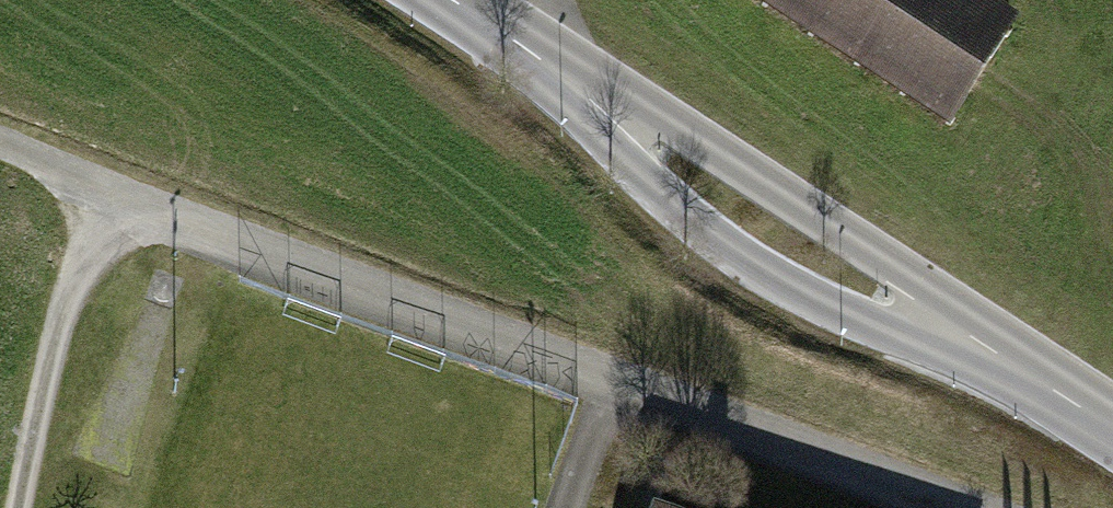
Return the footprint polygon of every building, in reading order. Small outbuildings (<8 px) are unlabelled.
[(984,0),(731,0),(976,159),(1051,43),(984,0)]
